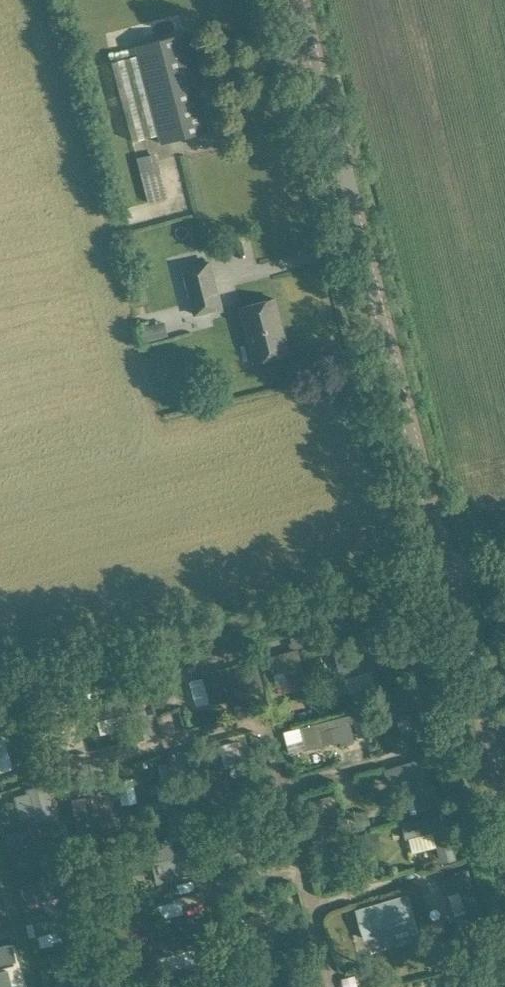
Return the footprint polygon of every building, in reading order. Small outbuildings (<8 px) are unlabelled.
[(164,38),(136,45),(138,55),(113,61),(133,140),(159,134),(161,143),(209,130),(183,32),(164,38)] [(155,153),(138,157),(148,200),(165,196),(155,153)] [(208,262),(182,269),(193,313),(219,306),(208,262)] [(255,362),(268,358),(288,352),(274,298),(241,306),(255,362)] [(149,325),(142,327),(146,341),(153,339),(149,325)] [(371,670),(396,663),(386,631),(335,645),(344,677),(371,670)] [(302,633),(290,637),(293,648),(299,646),(305,645),(302,633)] [(291,689),(309,684),(299,646),(293,648),(269,654),(274,672),(279,692),(291,689)] [(210,703),(265,688),(256,657),(202,672),(203,676),(210,701),(210,703)] [(158,676),(150,681),(150,693),(166,703),(175,688),(158,676)] [(118,713),(144,707),(141,692),(90,704),(94,719),(97,719),(101,733),(122,728),(120,720),(118,713)] [(429,736),(429,735),(418,696),(395,702),(394,702),(395,704),(399,719),(408,716),(415,740),(429,736)] [(350,721),(354,720),(352,712),(284,729),(289,750),(306,745),(306,747),(354,735),(350,721)] [(0,725),(0,771),(13,767),(1,725),(0,725)] [(224,767),(218,744),(218,743),(187,751),(202,812),(233,804),(224,767)] [(436,781),(431,783),(422,756),(384,767),(388,782),(401,778),(409,776),(419,810),(443,802),(436,781)] [(120,777),(124,809),(138,807),(134,775),(120,777)] [(27,792),(14,795),(20,818),(32,815),(35,823),(58,817),(49,782),(25,788),(27,792)] [(196,793),(180,797),(185,815),(200,812),(196,793)] [(100,813),(93,809),(90,794),(71,798),(78,836),(121,827),(118,809),(100,813)] [(176,797),(138,804),(141,819),(179,811),(176,797)] [(317,853),(349,845),(337,799),(304,808),(317,853)] [(367,809),(353,813),(357,831),(371,827),(367,809)] [(443,862),(458,858),(445,810),(402,822),(407,838),(410,837),(434,830),(438,845),(443,862)] [(168,880),(198,872),(187,829),(171,833),(172,836),(130,847),(135,866),(152,861),(163,859),(168,880)] [(377,829),(355,836),(360,854),(382,847),(377,829)] [(22,842),(19,830),(5,834),(8,845),(22,842)] [(58,834),(10,847),(13,861),(62,848),(58,834)] [(469,918),(486,913),(472,869),(445,877),(450,893),(460,890),(469,918)] [(28,904),(75,891),(70,871),(21,884),(24,896),(26,896),(28,904)] [(386,931),(418,922),(409,892),(356,907),(365,937),(386,931)] [(74,912),(32,922),(35,935),(77,926),(74,912)] [(208,945),(212,944),(205,912),(158,923),(165,954),(169,969),(197,963),(194,948),(208,945)] [(467,922),(448,927),(454,948),(472,943),(467,922)] [(16,961),(13,942),(0,945),(0,964),(16,961)] [(84,951),(43,960),(46,972),(86,963),(84,951)] [(13,986),(8,967),(0,969),(0,986),(13,986)] [(251,979),(250,976),(211,986),(253,986),(251,979)]
